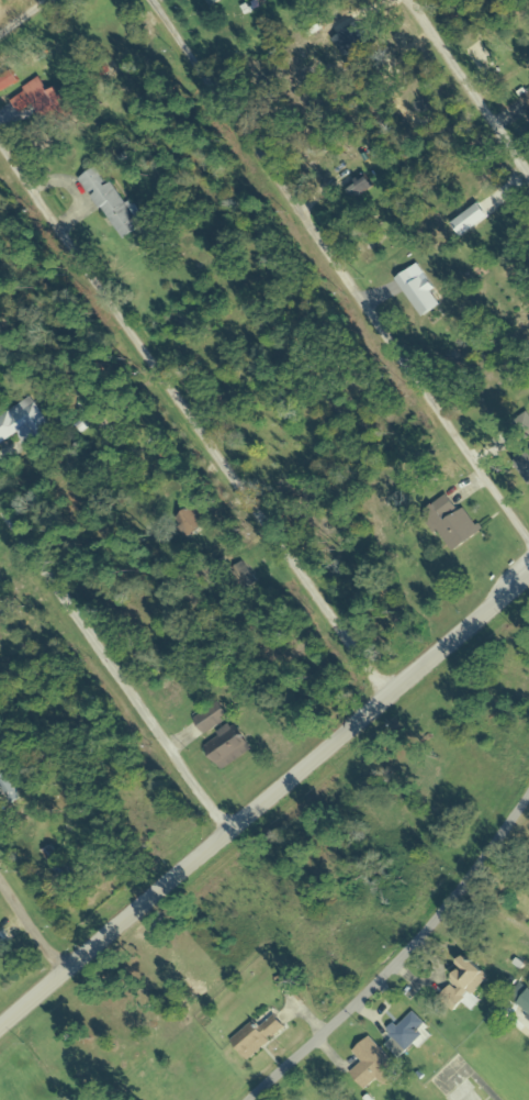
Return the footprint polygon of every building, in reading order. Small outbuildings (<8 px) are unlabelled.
[(208,8),(221,0),(203,0),(208,8)] [(23,88),(51,129),(75,112),(57,87),(49,93),(38,77),(23,88)] [(124,204),(100,165),(80,177),(118,241),(145,224),(131,200),(124,204)] [(348,190),(357,199),(373,184),(364,175),(348,190)] [(31,398),(0,417),(0,443),(28,426),(37,442),(52,433),(31,398)] [(421,511),(448,554),(480,534),(464,508),(457,512),(447,496),(421,511)] [(217,542),(217,512),(182,512),(182,542),(217,542)] [(255,581),(240,562),(225,574),(241,592),(255,581)] [(224,719),(210,703),(194,718),(207,734),(224,719)] [(251,752),(238,729),(206,748),(220,771),(251,752)] [(11,803),(20,797),(0,766),(0,785),(11,803)] [(441,992),(469,1013),(479,1000),(473,995),(488,975),(466,958),(441,992)] [(430,1030),(410,1010),(388,1033),(392,1037),(385,1045),(401,1060),(430,1030)] [(250,1061),(284,1026),(273,1015),(259,1029),(251,1021),(230,1042),(250,1061)] [(361,1063),(349,1073),(364,1090),(378,1078),(385,1087),(401,1074),(369,1037),(352,1052),(361,1063)] [(484,1099),(465,1079),(446,1098),(448,1099),(484,1099)]
